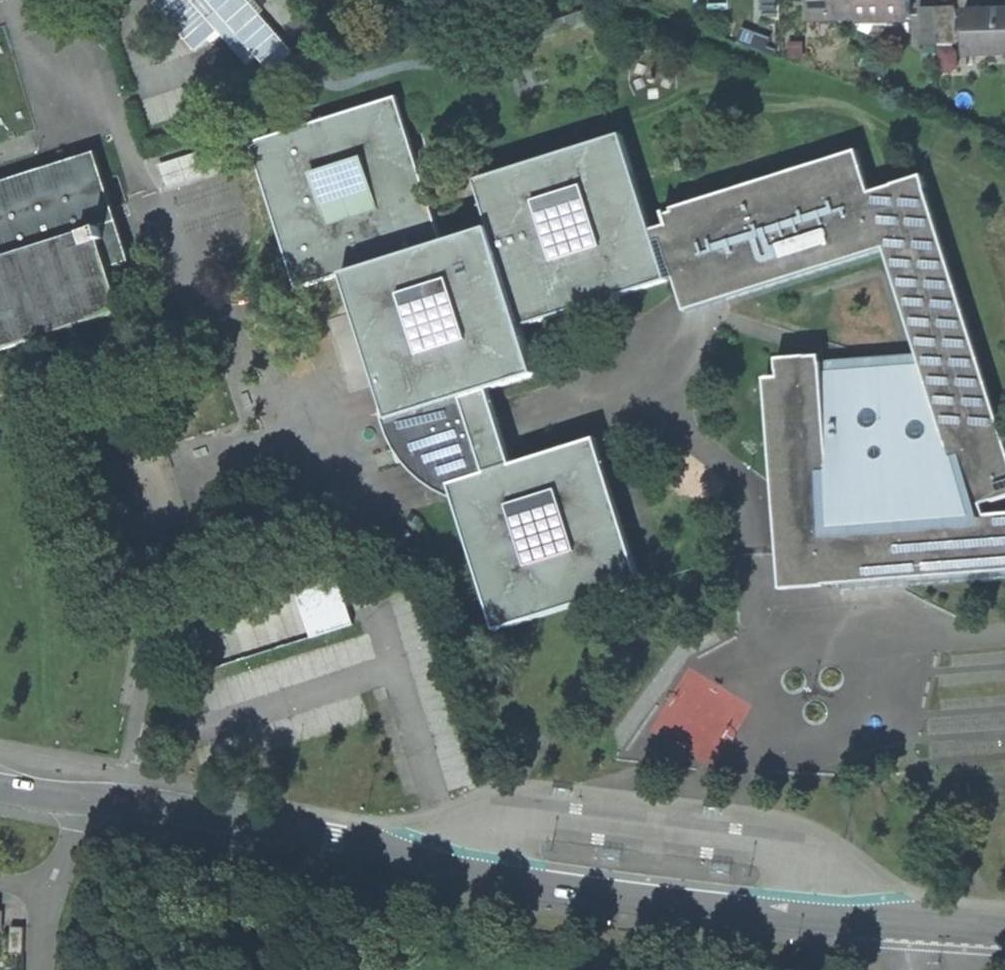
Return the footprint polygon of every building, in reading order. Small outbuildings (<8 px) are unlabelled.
[(812,17),(860,15),(859,0),(811,0),(812,17)] [(860,15),(860,21),(912,19),(911,0),(859,0),(860,15)] [(956,9),(937,10),(939,45),(958,44),(956,9)] [(937,10),(920,10),(921,46),(939,45),(937,10)] [(965,13),(966,52),(1004,51),(1004,12),(965,13)] [(398,97),(252,144),(298,290),(345,275),(390,413),(385,415),(386,420),(388,426),(389,431),(391,435),(394,442),(397,448),(393,450),(399,464),(405,462),(411,469),(419,476),(426,482),(433,487),(439,491),(447,495),(456,498),(496,632),(643,586),(597,439),(561,451),(559,445),(547,449),(548,454),(514,465),(490,390),(538,375),(523,328),(670,281),(654,231),(624,135),(477,181),(492,229),(444,243),(398,97)] [(665,213),(669,226),(654,231),(670,281),(677,279),(687,312),(885,249),(923,366),(824,374),(823,356),(778,359),(780,379),(767,380),(781,589),(1004,571),(1004,515),(988,516),(984,507),(1004,500),(1004,439),(926,189),(928,188),(924,176),(872,193),(859,151),(665,213)] [(126,312),(112,269),(131,262),(96,153),(0,184),(0,352),(126,312)] [(338,577),(176,628),(191,677),(354,626),(338,577)]
